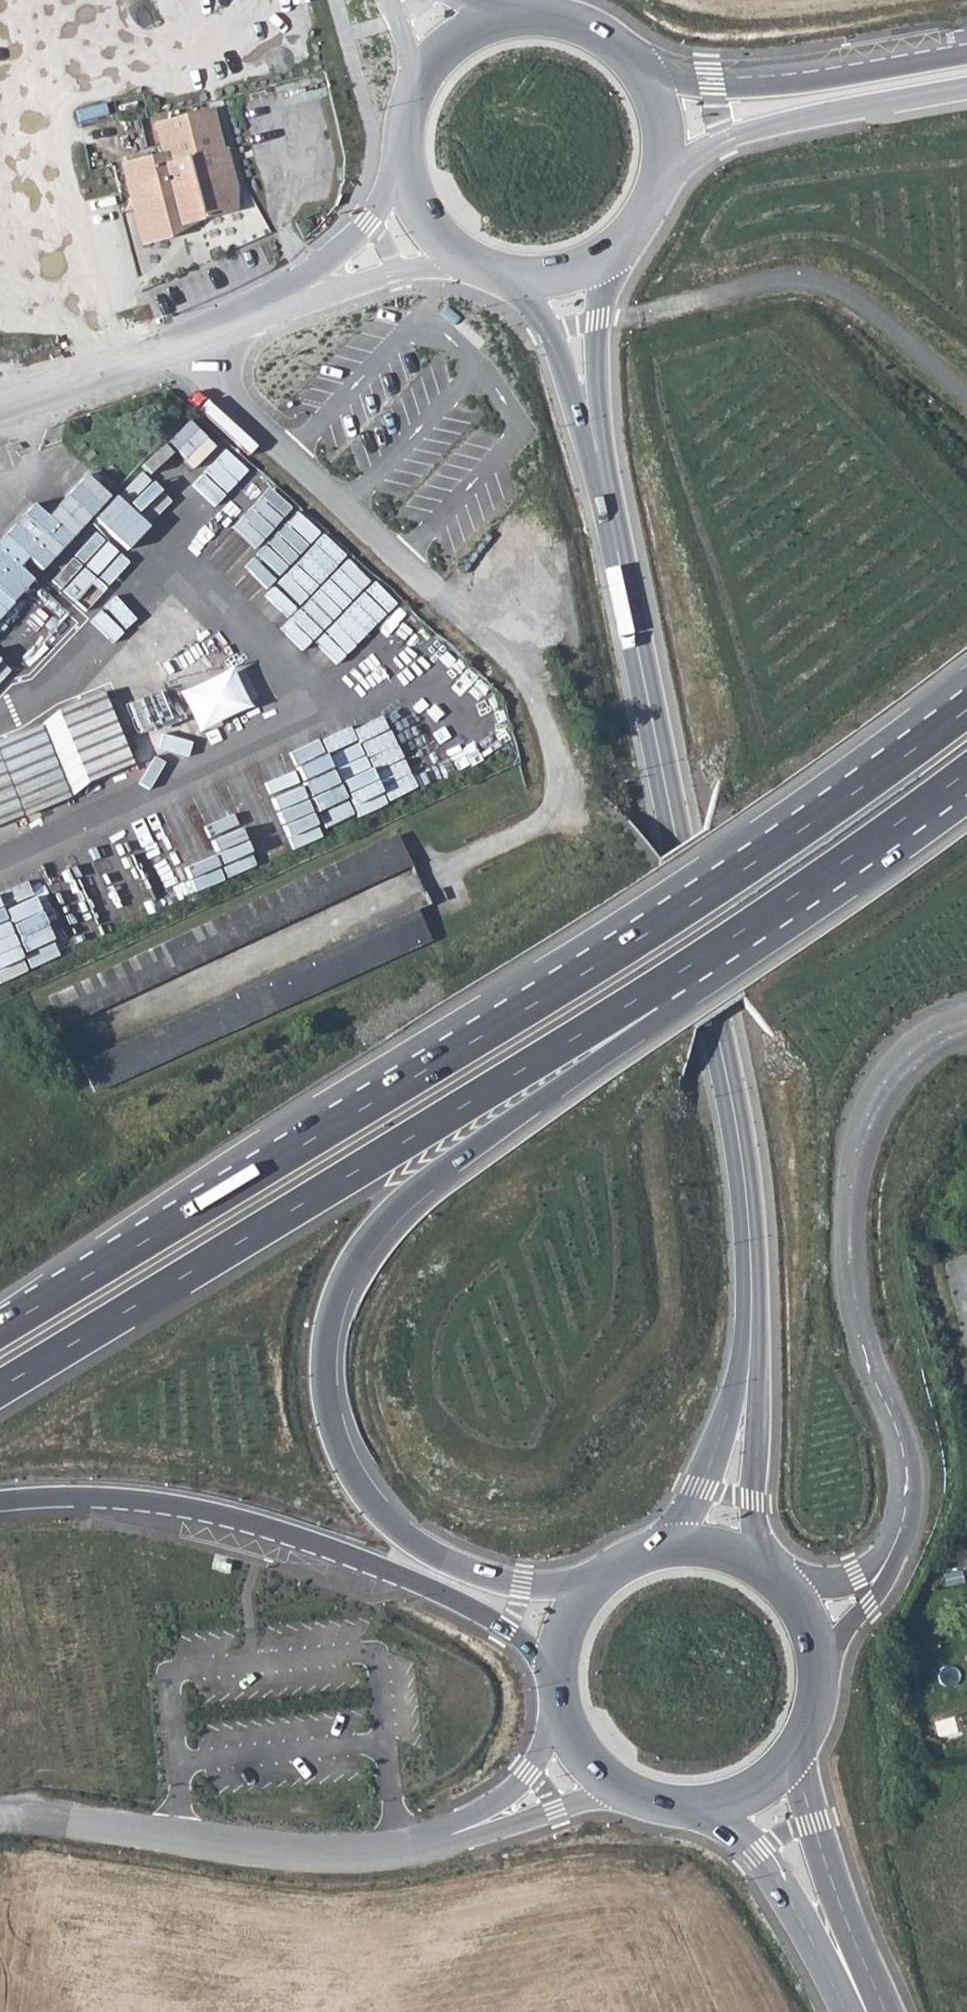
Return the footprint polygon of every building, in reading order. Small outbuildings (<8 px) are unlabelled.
[(230,174),(209,104),(159,117),(167,146),(123,159),(143,231),(171,231),(185,225),(184,215),(208,217),(220,213),(237,203),(236,186),(230,174)] [(0,539),(0,592),(11,602),(31,581),(17,568),(26,558),(40,571),(89,518),(65,497),(55,508),(46,518),(40,512),(32,505),(0,539)] [(40,512),(46,518),(55,508),(49,502),(40,512)] [(0,594),(0,615),(11,604),(0,594)] [(72,795),(83,780),(131,762),(100,693),(56,711),(43,724),(0,741),(0,824),(72,795)] [(64,1026),(409,864),(396,836),(51,997),(64,1026)] [(94,1091),(428,939),(414,909),(81,1062),(94,1091)] [(958,1569),(941,1573),(945,1586),(961,1582),(958,1569)]
